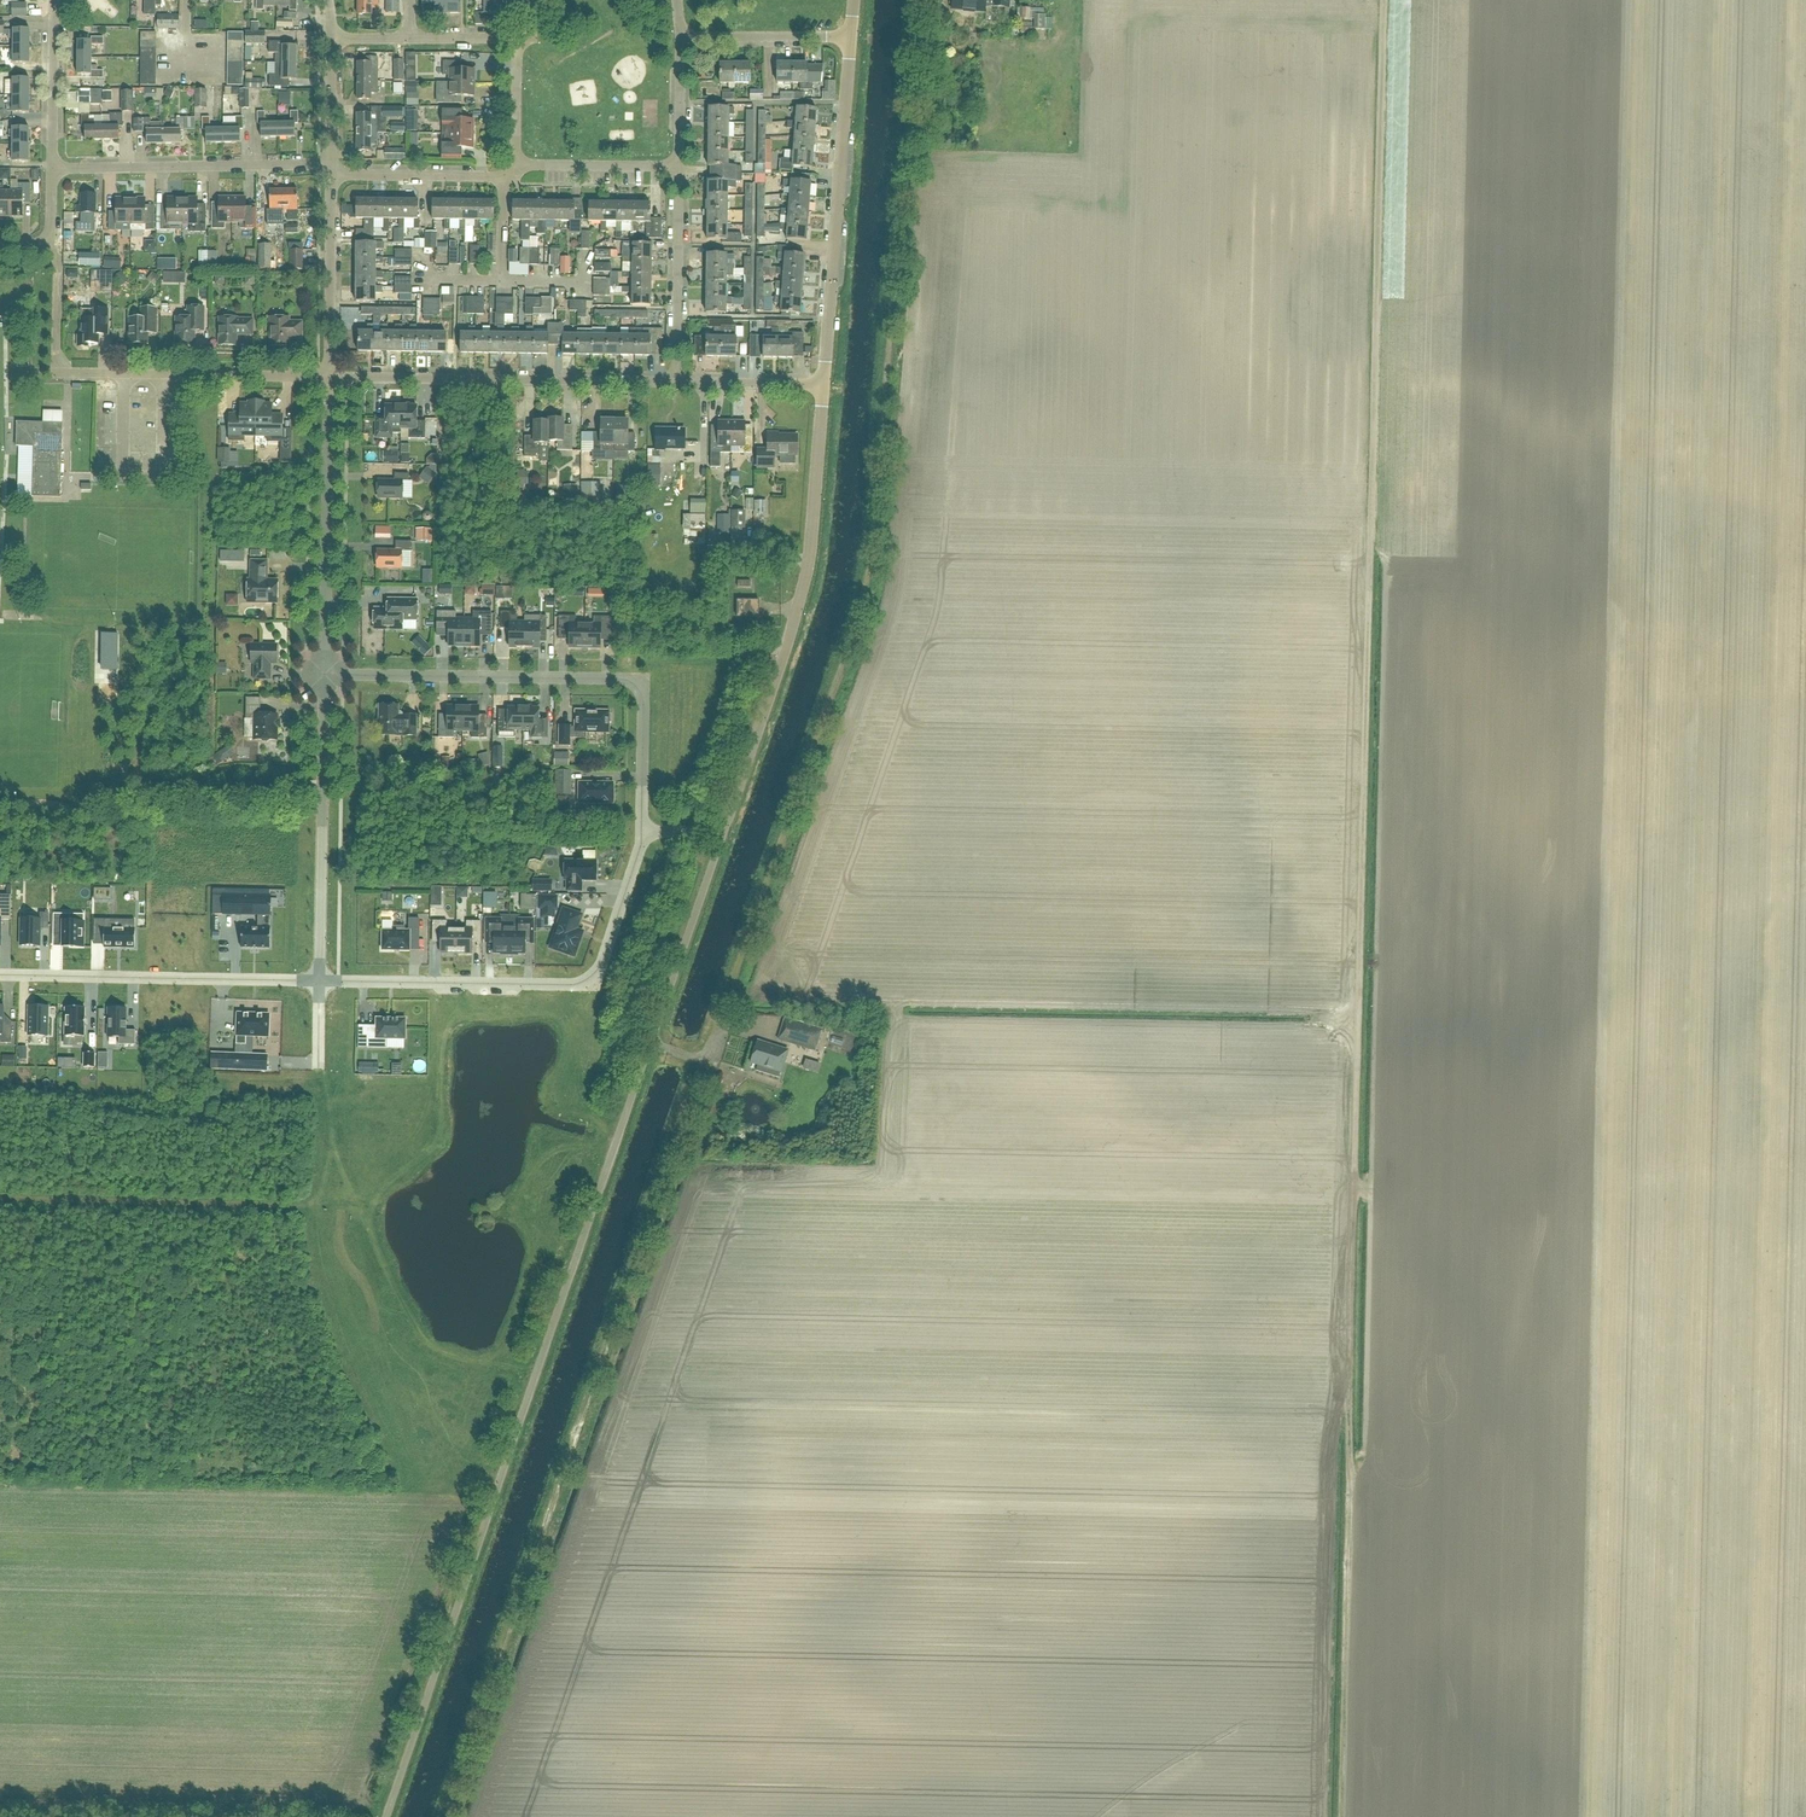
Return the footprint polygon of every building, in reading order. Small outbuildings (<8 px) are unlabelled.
[(156,6),(156,0),(145,0),(145,16),(156,16),(156,6)] [(358,15),(372,15),(372,9),(379,9),(379,0),(358,0),(358,15)] [(385,13),(399,13),(399,0),(386,0),(385,13)] [(441,0),(422,0),(422,14),(441,14),(441,0)] [(441,14),(460,14),(459,0),(441,0),(441,14)] [(506,0),(484,0),(484,14),(506,14),(506,0)] [(951,11),(963,12),(963,13),(974,14),(974,13),(984,13),(985,5),(992,6),(1009,8),(1010,0),(952,0),(951,11)] [(27,4),(12,4),(12,17),(27,17),(27,4)] [(1045,10),(1018,9),(1018,18),(1022,18),(1022,19),(1035,19),(1034,30),(1045,30),(1046,16),(1034,16),(1034,14),(1044,15),(1045,10)] [(182,31),(183,18),(159,17),(159,30),(182,31)] [(293,21),(277,20),(277,28),(292,29),(293,21)] [(1033,24),(1022,24),(1022,29),(1021,29),(1021,34),(1033,34),(1033,24)] [(13,47),(29,47),(29,29),(13,29),(13,31),(10,31),(10,39),(13,39),(13,47)] [(265,33),(246,33),(246,45),(265,45),(265,33)] [(78,41),(78,58),(92,58),(92,52),(104,52),(104,38),(92,38),(92,41),(78,41)] [(229,40),(228,48),(243,48),(244,40),(229,40)] [(277,62),(296,63),(297,46),(284,45),(284,42),(271,42),(271,49),(278,49),(277,62)] [(29,64),(29,47),(13,47),(13,64),(29,64)] [(156,55),(141,55),(141,63),(156,63),(156,55)] [(228,55),(228,63),(243,63),(243,56),(228,55)] [(92,58),(78,58),(78,75),(91,75),(91,79),(103,79),(103,71),(99,71),(99,67),(92,67),(92,58)] [(404,61),(394,60),(394,80),(403,80),(404,61)] [(277,76),(270,75),(270,88),(289,89),(289,80),(296,80),(296,63),(277,62),(277,76)] [(450,76),(450,83),(474,84),(474,70),(462,70),(462,62),(443,62),(443,76),(450,76)] [(358,82),(378,82),(378,70),(372,70),(372,63),(358,63),(358,82)] [(719,84),(734,84),(733,64),(718,64),(719,84)] [(733,64),(734,84),(749,84),(749,64),(733,64)] [(791,83),(791,64),(776,64),(776,84),(791,83)] [(807,64),(791,64),(791,83),(800,83),(800,91),(813,91),(813,83),(820,83),(822,66),(807,67),(807,64)] [(406,67),(406,80),(415,80),(415,67),(406,67)] [(13,88),(13,96),(29,96),(29,79),(13,79),(13,81),(9,81),(9,87),(13,88)] [(358,82),(358,101),(372,101),(372,94),(378,94),(378,87),(383,87),(383,82),(378,82),(358,82)] [(407,97),(406,82),(396,83),(396,97),(407,97)] [(474,84),(450,83),(450,84),(437,83),(437,104),(461,104),(461,97),(474,97),(474,84)] [(250,89),(240,90),(240,108),(250,108),(250,89)] [(133,92),(122,92),(122,113),(133,113),(133,92)] [(286,92),(278,93),(279,107),(287,107),(286,92)] [(29,96),(13,96),(13,114),(29,114),(29,96)] [(357,133),(378,133),(386,134),(386,118),(403,118),(403,108),(372,108),(372,115),(357,115),(357,133)] [(708,108),(708,123),(728,124),(728,116),(734,116),(734,109),(728,109),(708,108)] [(796,114),(795,123),(815,124),(816,109),(797,108),(793,108),(792,114),(796,114)] [(278,124),(278,137),(295,137),(295,124),(298,124),(298,111),(290,112),(291,124),(278,124)] [(261,138),(278,137),(278,124),(265,124),(265,112),(258,112),(258,125),(261,125),(261,138)] [(449,127),(449,134),(473,134),(474,120),(462,120),(462,113),(442,112),(442,127),(449,127)] [(102,126),(103,140),(120,140),(119,127),(123,127),(123,114),(110,114),(110,116),(102,116),(103,126),(102,126)] [(147,144),(165,144),(164,130),(164,123),(151,124),(151,119),(144,119),(143,114),(134,114),(134,132),(147,132),(147,144)] [(85,140),(103,140),(102,126),(94,126),(94,120),(89,120),(89,115),(82,115),(82,127),(85,127),(85,140)] [(177,130),(164,130),(165,144),(181,144),(181,130),(184,130),(195,130),(195,118),(177,118),(177,130)] [(206,144),(223,143),(223,130),(210,130),(210,118),(202,118),(203,130),(206,130),(206,144)] [(223,130),(223,143),(241,143),(240,130),(244,130),(244,118),(236,118),(236,120),(223,120),(223,130)] [(420,130),(419,118),(412,119),(412,131),(420,130)] [(794,137),(814,139),(815,124),(795,123),(787,122),(787,129),(795,130),(794,137)] [(728,124),(708,123),(708,138),(727,138),(728,138),(734,138),(734,124),(728,124)] [(12,145),(29,145),(29,128),(12,128),(12,131),(9,131),(9,136),(12,136),(12,145)] [(378,145),(378,133),(357,133),(357,152),(371,152),(371,145),(378,145)] [(473,134),(449,134),(449,142),(442,141),(442,156),(461,156),(462,149),(473,149),(473,134)] [(794,137),(793,152),(813,153),(814,139),(794,137)] [(707,152),(727,152),(727,138),(708,138),(707,152)] [(745,140),(745,152),(753,153),(753,140),(745,140)] [(29,163),(29,145),(12,145),(12,153),(8,153),(8,158),(12,158),(12,162),(29,163)] [(405,150),(385,150),(385,160),(405,160),(405,150)] [(812,168),(813,153),(793,152),(784,151),(783,159),(780,159),(780,170),(792,171),(792,166),(812,168)] [(710,174),(741,175),(741,167),(727,167),(727,152),(707,152),(707,167),(710,167),(710,174)] [(752,164),(753,153),(745,152),(744,164),(752,164)] [(771,152),(765,153),(765,165),(754,165),(754,174),(771,174),(771,152)] [(264,156),(265,163),(274,162),(273,155),(264,156)] [(216,157),(215,164),(224,165),(225,157),(216,157)] [(741,175),(710,174),(710,182),(707,182),(707,196),(727,197),(727,188),(736,188),(736,182),(741,182),(741,175)] [(790,196),(810,197),(811,182),(809,182),(810,175),(791,174),(791,181),(784,180),(784,188),(790,188),(790,196)] [(11,217),(11,191),(4,191),(4,184),(0,184),(0,217),(11,217)] [(11,191),(11,217),(23,217),(23,201),(31,201),(31,184),(18,184),(18,192),(11,191)] [(284,214),(283,190),(270,190),(270,211),(271,211),(271,218),(281,218),(281,214),(284,214)] [(283,190),(284,214),(287,214),(287,210),(298,210),(298,190),(283,190)] [(97,194),(81,193),(81,206),(76,206),(76,213),(81,213),(81,223),(76,223),(76,231),(95,231),(95,223),(89,223),(89,213),(96,213),(97,194)] [(727,197),(707,196),(707,211),(726,211),(727,197)] [(808,212),(810,197),(790,196),(783,196),(782,202),(789,203),(789,210),(782,209),(782,210),(785,210),(808,212)] [(131,224),(131,200),(124,200),(124,198),(116,198),(116,212),(109,212),(109,231),(123,231),(123,224),(131,224)] [(131,200),(131,224),(138,224),(138,231),(155,231),(155,212),(145,212),(145,198),(138,198),(138,200),(131,200)] [(175,224),(183,224),(183,200),(176,200),(176,198),(168,198),(168,212),(161,212),(161,230),(175,230),(175,224)] [(183,200),(183,224),(190,224),(190,232),(206,232),(206,212),(197,212),(197,198),(189,198),(189,200),(183,200)] [(233,223),(233,198),(219,198),(219,211),(212,211),(212,229),(225,229),(225,223),(233,223)] [(233,198),(233,223),(240,223),(240,229),(245,229),(245,232),(256,232),(256,211),(246,211),(246,198),(233,198)] [(374,239),(374,219),(372,219),(372,200),(356,200),(356,219),(365,219),(365,231),(357,231),(357,239),(374,239)] [(387,219),(387,200),(372,200),(372,219),(374,219),(384,219),(384,229),(389,229),(389,219),(387,219)] [(402,219),(402,200),(387,200),(387,219),(389,219),(399,219),(399,229),(405,229),(405,219),(402,219)] [(418,201),(402,200),(402,219),(405,219),(414,219),(414,229),(420,229),(420,219),(418,219),(418,201)] [(448,220),(448,201),(432,201),(432,220),(444,220),(444,230),(450,230),(450,220),(448,220)] [(463,201),(448,201),(448,220),(450,220),(460,220),(459,230),(465,230),(465,220),(463,220),(463,201)] [(478,220),(478,201),(463,201),(463,220),(465,220),(475,220),(475,230),(480,230),(480,220),(478,220)] [(478,220),(480,220),(490,221),(490,230),(495,231),(496,220),(494,220),(494,202),(478,201),(478,220)] [(530,241),(530,228),(530,221),(528,221),(528,202),(513,202),(513,221),(521,221),(521,241),(530,241)] [(530,221),(530,228),(537,228),(537,234),(545,234),(545,221),(543,221),(543,202),(528,202),(528,221),(530,221)] [(559,221),(559,203),(543,202),(543,221),(545,221),(555,221),(555,231),(561,231),(561,222),(559,221)] [(574,203),(559,203),(559,221),(561,222),(570,222),(570,233),(581,234),(581,212),(574,212),(574,203)] [(604,222),(604,203),(589,203),(588,222),(601,222),(601,232),(606,232),(606,222),(604,222)] [(619,222),(619,203),(604,203),(604,222),(606,222),(616,222),(616,239),(621,239),(621,222),(619,222)] [(634,223),(635,204),(619,203),(619,222),(621,222),(631,222),(631,232),(637,232),(637,223),(634,223)] [(634,223),(637,223),(646,223),(646,239),(661,239),(662,219),(650,219),(650,204),(635,204),(634,223)] [(787,225),(807,226),(808,212),(785,210),(782,210),(781,216),(788,217),(787,225)] [(726,211),(707,211),(707,225),(726,226),(726,211)] [(807,226),(787,225),(780,224),(780,231),(787,231),(786,239),(806,241),(807,226)] [(726,226),(707,225),(706,240),(721,240),(721,244),(741,244),(741,235),(726,234),(726,226)] [(394,230),(394,243),(404,243),(404,230),(394,230)] [(495,231),(488,231),(487,251),(495,251),(495,231)] [(437,232),(426,232),(425,249),(436,249),(437,232)] [(590,232),(581,232),(581,239),(578,239),(578,244),(581,245),(581,250),(589,250),(590,232)] [(424,240),(415,240),(414,248),(424,249),(424,240)] [(633,248),(632,257),(632,260),(651,260),(652,244),(633,244),(633,242),(623,242),(623,248),(633,248)] [(356,243),(356,258),(376,258),(376,250),(383,250),(383,243),(356,243)] [(778,253),(777,260),(785,261),(784,269),(804,270),(805,255),(798,255),(798,247),(779,246),(778,253)] [(480,247),(470,247),(470,265),(480,265),(480,247)] [(457,248),(449,248),(449,264),(457,265),(457,248)] [(530,265),(530,249),(520,248),(520,265),(530,265)] [(530,249),(530,265),(539,265),(540,249),(530,249)] [(303,251),(289,250),(289,270),(303,270),(303,251)] [(560,250),(550,250),(550,266),(559,266),(560,250)] [(199,266),(209,266),(209,252),(199,252),(199,266)] [(217,252),(209,252),(209,266),(217,266),(217,252)] [(79,254),(79,266),(100,266),(101,254),(79,254)] [(706,270),(733,270),(726,270),(726,255),(706,255),(706,270)] [(561,273),(571,274),(571,257),(561,256),(561,273)] [(651,275),(651,260),(632,260),(632,257),(623,257),(622,263),(632,263),(632,273),(632,275),(651,275)] [(356,258),(356,272),(376,273),(376,265),(383,265),(383,258),(376,258),(356,258)] [(412,267),(412,258),(396,258),(395,267),(412,267)] [(158,259),(158,271),(167,271),(168,259),(158,259)] [(105,261),(104,268),(121,269),(121,262),(105,261)] [(611,264),(594,264),(594,272),(611,273),(611,264)] [(804,270),(784,269),(777,268),(776,275),(783,276),(783,283),(803,285),(804,270)] [(764,270),(757,270),(756,282),(764,282),(764,276),(770,276),(770,269),(764,270)] [(105,270),(104,282),(115,283),(115,271),(105,270)] [(706,270),(706,284),(725,284),(726,276),(733,276),(733,270),(706,270)] [(376,273),(356,272),(356,287),(376,287),(376,279),(383,279),(383,273),(376,273)] [(614,278),(610,278),(610,287),(615,288),(617,288),(617,278),(632,278),(632,288),(632,290),(651,290),(651,275),(632,275),(632,273),(614,272),(614,278)] [(395,286),(412,286),(412,278),(395,278),(395,286)] [(594,287),(610,287),(610,279),(594,279),(594,287)] [(801,299),(803,285),(783,283),(776,282),(775,289),(782,290),(782,297),(774,297),(774,298),(778,297),(801,299)] [(725,284),(706,284),(706,299),(730,299),(725,299),(725,284)] [(772,285),(764,285),(764,299),(772,299),(772,297),(772,285)] [(412,286),(395,286),(395,294),(412,294),(412,286)] [(383,287),(376,287),(356,287),(356,302),(376,302),(376,294),(383,294),(383,287)] [(610,287),(594,287),(594,296),(610,296),(610,287)] [(615,288),(615,293),(632,293),(632,306),(651,306),(651,290),(632,290),(632,288),(617,288),(615,288)] [(764,299),(756,299),(756,311),(769,311),(774,304),(774,298),(774,297),(772,297),(772,299),(764,299),(764,298),(764,299)] [(778,297),(774,298),(774,304),(781,304),(780,312),(800,314),(801,299),(778,297)] [(476,315),(476,298),(467,298),(467,315),(476,315)] [(484,298),(476,298),(476,315),(484,315),(484,298)] [(505,315),(513,315),(513,298),(505,298),(505,315)] [(525,316),(534,316),(534,309),(534,299),(525,299),(525,316)] [(552,299),(534,299),(534,309),(534,316),(552,316),(552,299)] [(730,305),(730,299),(706,299),(705,313),(725,314),(725,305),(730,305)] [(431,317),(432,300),(424,300),(424,317),(431,317)] [(432,300),(431,317),(440,317),(440,300),(432,300)] [(570,301),(569,312),(578,312),(578,301),(570,301)] [(586,319),(586,302),(578,301),(578,312),(577,319),(586,319)] [(204,307),(188,307),(187,318),(176,318),(175,345),(195,345),(195,331),(204,331),(204,307)] [(373,316),(373,308),(362,308),(362,315),(364,315),(364,320),(372,320),(372,316),(373,316)] [(156,309),(141,309),(141,319),(129,318),(129,344),(147,344),(148,323),(156,323),(156,309)] [(109,310),(95,310),(94,319),(81,319),(81,336),(78,338),(78,341),(83,345),(85,345),(88,343),(99,343),(99,334),(109,335),(109,310)] [(237,318),(219,318),(219,345),(237,346),(237,335),(253,336),(253,319),(237,319),(237,318)] [(289,318),(270,318),(270,346),(289,347),(289,339),(302,339),(302,322),(289,322),(289,318)] [(706,357),(720,358),(720,321),(708,321),(708,328),(712,328),(711,338),(706,337),(706,338),(695,337),(695,354),(706,354),(706,357)] [(720,358),(735,358),(736,338),(736,326),(732,326),(732,321),(720,321),(720,358)] [(555,345),(556,325),(548,325),(548,330),(533,330),(533,354),(548,355),(548,345),(555,345)] [(556,325),(555,345),(562,345),(562,355),(577,355),(577,335),(563,335),(563,325),(556,325)] [(373,352),(373,326),(367,326),(367,332),(358,332),(358,352),(373,352)] [(373,352),(387,352),(388,332),(387,332),(387,326),(380,326),(380,332),(373,332),(373,326),(373,352)] [(388,332),(387,352),(402,352),(402,332),(402,326),(396,326),(396,332),(388,332)] [(402,332),(402,352),(416,353),(417,333),(416,333),(416,327),(410,326),(410,333),(402,332)] [(489,354),(504,354),(504,334),(504,327),(499,327),(499,334),(490,334),(489,354)] [(475,353),(475,334),(474,334),(474,328),(469,328),(469,333),(460,333),(460,353),(475,353)] [(475,334),(475,353),(489,354),(490,334),(489,334),(489,328),(483,328),(483,334),(475,334)] [(504,334),(504,354),(518,354),(519,334),(518,334),(519,329),(512,329),(512,334),(504,334)] [(635,336),(635,356),(650,356),(650,352),(662,352),(662,330),(643,329),(643,337),(635,336)] [(518,354),(533,354),(533,330),(527,330),(527,334),(519,334),(518,354)] [(621,356),(635,356),(635,336),(635,330),(629,330),(629,336),(621,336),(621,356)] [(431,353),(431,333),(417,333),(416,353),(431,353)] [(446,333),(431,333),(431,353),(446,353),(446,333)] [(778,339),(778,359),(793,359),(793,355),(803,356),(803,334),(786,334),(786,339),(778,339)] [(592,336),(577,335),(577,355),(592,355),(592,336)] [(761,335),(751,335),(751,358),(761,358),(761,335)] [(606,336),(592,336),(592,355),(606,356),(606,336)] [(606,336),(606,356),(621,356),(621,336),(606,336)] [(763,358),(778,359),(778,339),(763,339),(763,358)] [(256,436),(256,402),(249,402),(249,404),(240,404),(240,415),(229,415),(229,441),(244,441),(244,436),(256,436)] [(264,402),(256,402),(256,436),(267,436),(267,442),(282,442),(282,416),(272,415),(272,405),(264,404),(264,402)] [(393,433),(401,434),(401,404),(392,404),(392,405),(385,405),(385,421),(376,421),(375,438),(392,438),(393,433)] [(401,404),(401,434),(401,429),(409,429),(409,439),(425,440),(426,422),(417,422),(417,406),(410,406),(410,404),(401,404)] [(45,420),(64,421),(64,411),(45,410),(45,420)] [(548,444),(549,420),(548,420),(548,422),(534,422),(534,436),(524,436),(524,451),(524,457),(540,458),(540,451),(540,444),(548,444)] [(563,420),(549,420),(548,444),(549,444),(549,441),(557,442),(557,451),(572,451),(573,437),(563,436),(563,420)] [(593,451),(614,452),(614,421),(601,420),(601,433),(594,433),(593,451)] [(614,421),(614,452),(634,452),(634,434),(627,434),(628,421),(614,421)] [(63,423),(17,422),(16,446),(33,447),(32,497),(61,498),(63,423)] [(721,467),(721,454),(731,454),(731,447),(731,422),(718,422),(718,438),(710,438),(710,453),(710,467),(721,467)] [(731,422),(731,447),(738,447),(738,454),(751,454),(751,438),(744,438),(745,423),(731,422)] [(684,430),(656,429),(655,451),(665,451),(665,450),(684,450),(684,430)] [(778,434),(767,434),(767,450),(757,450),(757,468),(773,468),(773,456),(796,456),(797,436),(794,436),(793,435),(788,435),(787,436),(778,436),(778,434)] [(290,463),(290,446),(281,446),(281,463),(290,463)] [(409,474),(394,474),(394,481),(378,481),(378,498),(402,498),(402,482),(409,482),(409,474)] [(184,479),(170,478),(169,486),(184,487),(184,479)] [(588,499),(597,499),(598,491),(588,491),(588,499)] [(708,503),(694,503),(694,516),(708,516),(708,503)] [(758,503),(758,515),(768,515),(768,503),(758,503)] [(432,541),(432,529),(415,529),(416,542),(432,541)] [(412,542),(395,541),(395,551),(377,551),(377,568),(401,568),(401,551),(412,552),(412,542)] [(236,566),(236,552),(223,552),(223,565),(236,566)] [(404,552),(404,569),(413,569),(413,552),(404,552)] [(268,561),(250,561),(250,580),(248,580),(247,603),(277,604),(278,580),(267,580),(268,561)] [(442,596),(454,596),(454,586),(442,586),(442,596)] [(499,588),(500,601),(514,600),(513,587),(499,588)] [(469,597),(481,598),(481,594),(494,595),(495,589),(469,589),(469,597)] [(417,600),(396,599),(396,609),(374,609),(374,614),(372,616),(372,622),(374,624),(374,629),(403,630),(403,620),(417,620),(417,600)] [(759,601),(737,601),(737,618),(759,618),(759,601)] [(464,646),(464,619),(456,619),(456,612),(436,612),(436,629),(448,629),(448,646),(464,646)] [(472,619),(464,619),(464,646),(480,647),(480,629),(492,629),(492,612),(473,612),(472,619)] [(510,647),(524,647),(525,623),(517,623),(517,616),(511,616),(511,612),(501,612),(500,629),(510,629),(510,647)] [(525,623),(524,647),(539,647),(539,631),(546,631),(546,616),(532,616),(532,623),(525,623)] [(569,648),(585,648),(585,624),(576,624),(576,616),(559,616),(558,631),(569,631),(569,648)] [(585,624),(585,648),(600,648),(601,631),(611,631),(612,617),(594,617),(594,624),(585,624)] [(277,645),(251,645),(251,663),(254,663),(254,679),(270,679),(270,663),(277,663),(277,645)] [(261,698),(246,698),(246,719),(255,719),(255,740),(261,740),(263,742),(268,742),(270,740),(276,740),(276,715),(260,715),(261,698)] [(398,706),(379,705),(379,720),(377,720),(377,730),(379,730),(379,735),(416,736),(416,716),(400,716),(398,714),(398,706)] [(454,731),(463,731),(463,707),(447,706),(447,723),(439,723),(439,738),(454,738),(454,731)] [(515,730),(523,731),(523,706),(515,706),(515,707),(508,707),(508,720),(498,720),(498,737),(515,738),(515,730)] [(532,706),(523,706),(523,731),(531,731),(531,738),(548,738),(548,721),(539,720),(539,708),(532,708),(532,706)] [(463,707),(463,731),(471,731),(471,738),(487,738),(487,727),(479,727),(479,707),(463,707)] [(609,711),(575,710),(575,727),(570,727),(570,726),(559,726),(559,745),(570,746),(570,738),(586,739),(586,732),(609,733),(609,723),(612,723),(612,714),(609,713),(609,711)] [(571,771),(555,771),(555,795),(571,796),(571,771)] [(613,784),(579,783),(579,803),(613,803),(613,784)] [(586,852),(586,860),(598,859),(597,851),(586,852)] [(581,891),(581,882),(583,880),(596,880),(596,861),(565,860),(565,880),(567,880),(567,891),(581,891)] [(0,945),(1,919),(11,919),(11,895),(0,894),(0,945)] [(538,895),(538,910),(541,910),(541,917),(554,917),(554,910),(557,910),(558,896),(538,895)] [(578,906),(577,895),(561,897),(562,908),(578,906)] [(271,916),(271,897),(223,896),(222,915),(258,916),(257,928),(242,927),(241,948),(270,948),(270,928),(269,928),(270,916),(271,916)] [(550,947),(574,956),(582,932),(579,922),(581,916),(564,910),(550,947)] [(21,920),(20,947),(40,947),(40,930),(49,930),(49,914),(40,914),(40,920),(21,920)] [(54,914),(53,935),(63,935),(63,946),(71,946),(71,947),(84,947),(84,923),(74,923),(74,922),(64,922),(64,914),(54,914)] [(510,926),(510,915),(501,915),(501,919),(486,919),(485,943),(494,943),(494,954),(501,954),(501,955),(509,956),(510,926)] [(510,926),(509,956),(518,956),(518,954),(525,954),(525,944),(534,944),(534,919),(519,919),(519,915),(510,915),(510,926)] [(92,919),(92,937),(101,937),(101,948),(133,948),(133,929),(107,928),(107,920),(92,919)] [(382,931),(382,950),(386,950),(409,950),(410,938),(419,938),(419,919),(409,919),(409,931),(405,931),(405,927),(394,926),(393,931),(382,931)] [(456,929),(447,929),(447,921),(432,921),(432,937),(441,937),(441,953),(456,953),(456,929)] [(481,922),(466,921),(466,929),(456,929),(456,953),(472,954),(472,938),(481,938),(481,922)] [(0,1006),(0,1043),(12,1043),(12,1022),(3,1022),(3,1006),(0,1006)] [(29,1007),(28,1036),(48,1036),(48,1007),(29,1007)] [(66,1007),(65,1036),(74,1037),(73,1044),(83,1044),(83,1037),(84,1037),(85,1008),(66,1007)] [(127,1009),(108,1008),(107,1037),(119,1038),(119,1045),(136,1045),(136,1031),(126,1030),(127,1009)] [(268,1036),(269,1014),(237,1013),(237,1035),(237,1043),(246,1044),(246,1035),(268,1036)] [(822,1030),(785,1018),(778,1040),(815,1051),(822,1030)] [(405,1039),(406,1019),(376,1019),(376,1020),(377,1020),(376,1029),(367,1028),(366,1048),(387,1048),(387,1039),(404,1039),(405,1039)] [(789,1051),(757,1041),(751,1063),(782,1073),(789,1051)] [(84,1053),(84,1067),(95,1068),(95,1053),(84,1053)] [(212,1054),(211,1068),(267,1071),(267,1056),(212,1054)] [(360,1063),(359,1072),(379,1072),(379,1063),(360,1063)]
